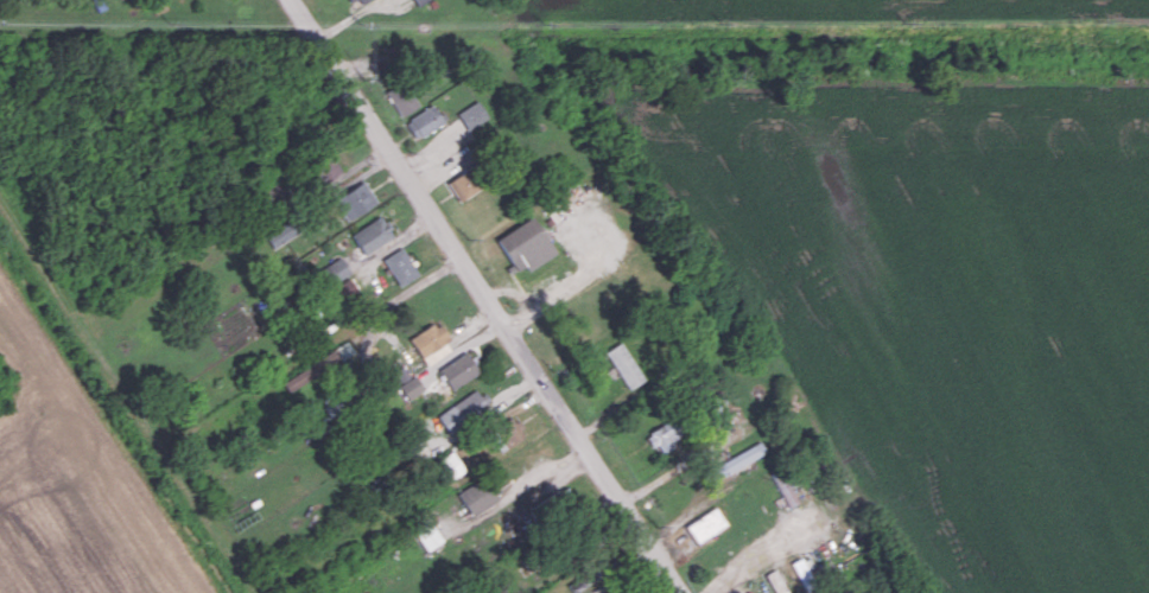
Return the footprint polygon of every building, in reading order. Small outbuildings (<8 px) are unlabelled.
[(416,108),(406,81),(387,88),(398,115),(416,108)] [(489,118),(479,100),(457,112),(467,130),(489,118)] [(443,121),(432,104),(404,122),(416,140),(443,121)] [(479,188),(467,169),(447,183),(460,201),(479,188)] [(377,201),(363,180),(334,200),(348,221),(377,201)] [(382,214),(350,234),(364,255),(395,235),(382,214)] [(531,216),(495,238),(512,264),(507,268),(510,274),(522,267),(527,270),(553,253),(531,216)] [(397,286),(418,276),(404,247),(383,257),(397,286)] [(350,274),(343,257),(319,268),(327,285),(350,274)] [(354,289),(346,279),(331,291),(339,300),(354,289)] [(450,338),(437,320),(409,339),(422,358),(450,338)] [(630,389),(645,379),(621,342),(605,352),(630,389)] [(479,372),(466,352),(438,369),(451,389),(479,372)] [(425,389),(415,374),(399,386),(408,400),(425,389)] [(446,430),(488,410),(479,391),(437,411),(446,430)] [(324,404),(330,417),(355,404),(348,392),(324,404)] [(499,450),(526,437),(517,417),(490,429),(499,450)] [(661,453),(678,445),(668,423),(645,434),(651,447),(657,445),(661,453)] [(431,463),(442,484),(464,471),(453,451),(431,463)] [(457,492),(472,516),(498,500),(483,476),(457,492)] [(526,503),(533,525),(551,519),(555,531),(572,525),(567,510),(575,508),(568,489),(526,503)] [(727,526),(717,508),(686,524),(696,543),(727,526)] [(443,540),(425,513),(408,523),(426,551),(443,540)] [(793,563),(801,582),(816,576),(808,557),(793,563)] [(775,592),(787,592),(777,569),(767,573),(775,592)]
